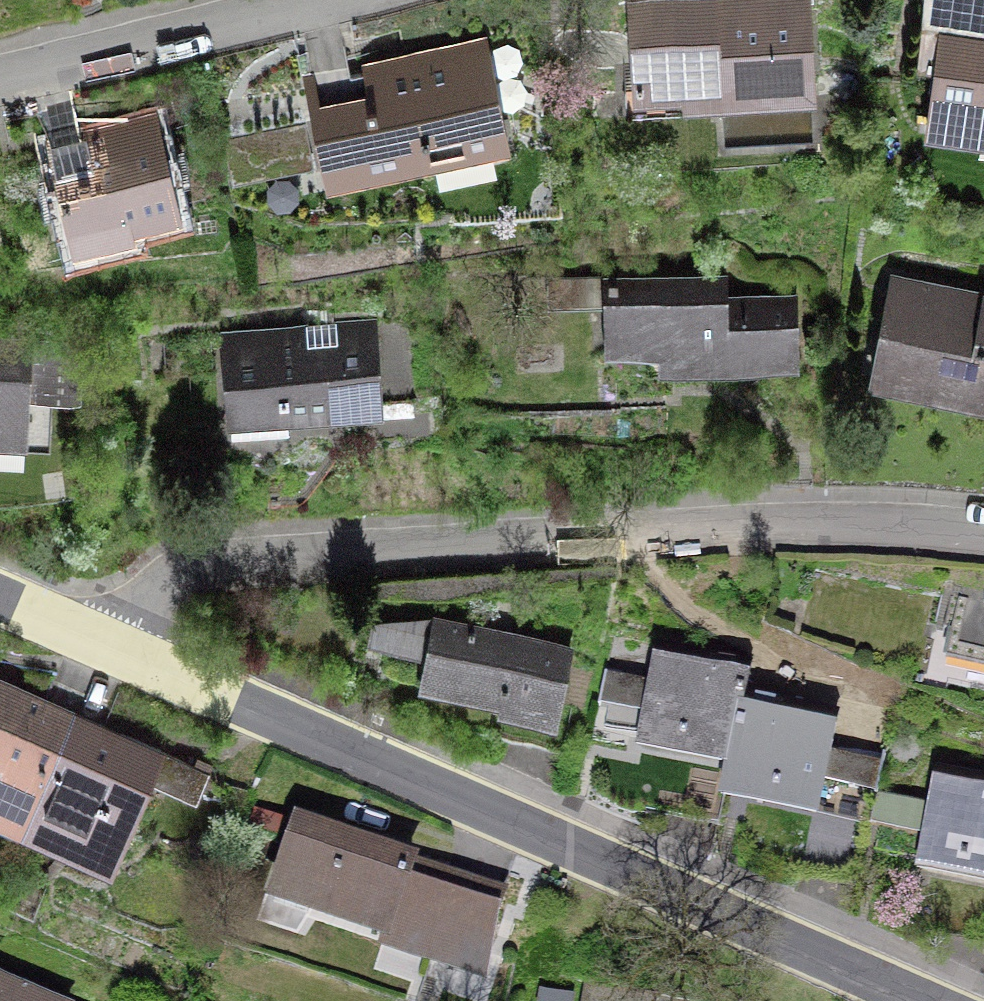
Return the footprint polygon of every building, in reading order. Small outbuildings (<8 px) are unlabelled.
[(627,11),(634,116),(818,104),(812,0),(801,0),(627,11)] [(932,73),(921,149),(983,158),(983,11),(926,2),(916,71),(932,73)] [(512,150),(493,49),(306,83),(324,184),(512,150)] [(94,175),(51,183),(65,259),(186,236),(164,119),(86,133),(94,175)] [(302,125),(224,141),(232,180),(310,164),(302,125)] [(891,277),(866,391),(983,417),(983,297),(891,277)] [(732,282),(606,284),(607,366),(663,366),(663,384),(804,382),(803,308),(733,308),(732,282)] [(382,335),(219,342),(224,438),(386,431),(382,335)] [(0,352),(0,462),(31,463),(37,354),(0,352)] [(581,663),(440,631),(422,700),(561,741),(581,663)] [(729,780),(743,717),(751,678),(658,658),(636,760),(729,780)] [(594,733),(632,743),(648,677),(610,668),(594,733)] [(69,723),(0,692),(0,827),(19,835),(69,723)] [(743,717),(729,780),(722,812),(818,833),(839,738),(743,717)] [(69,723),(19,835),(111,876),(161,763),(69,723)] [(939,784),(916,886),(983,901),(983,794),(939,784)] [(300,825),(271,910),(495,986),(524,901),(300,825)] [(0,989),(0,1000),(27,1000),(0,989)]
